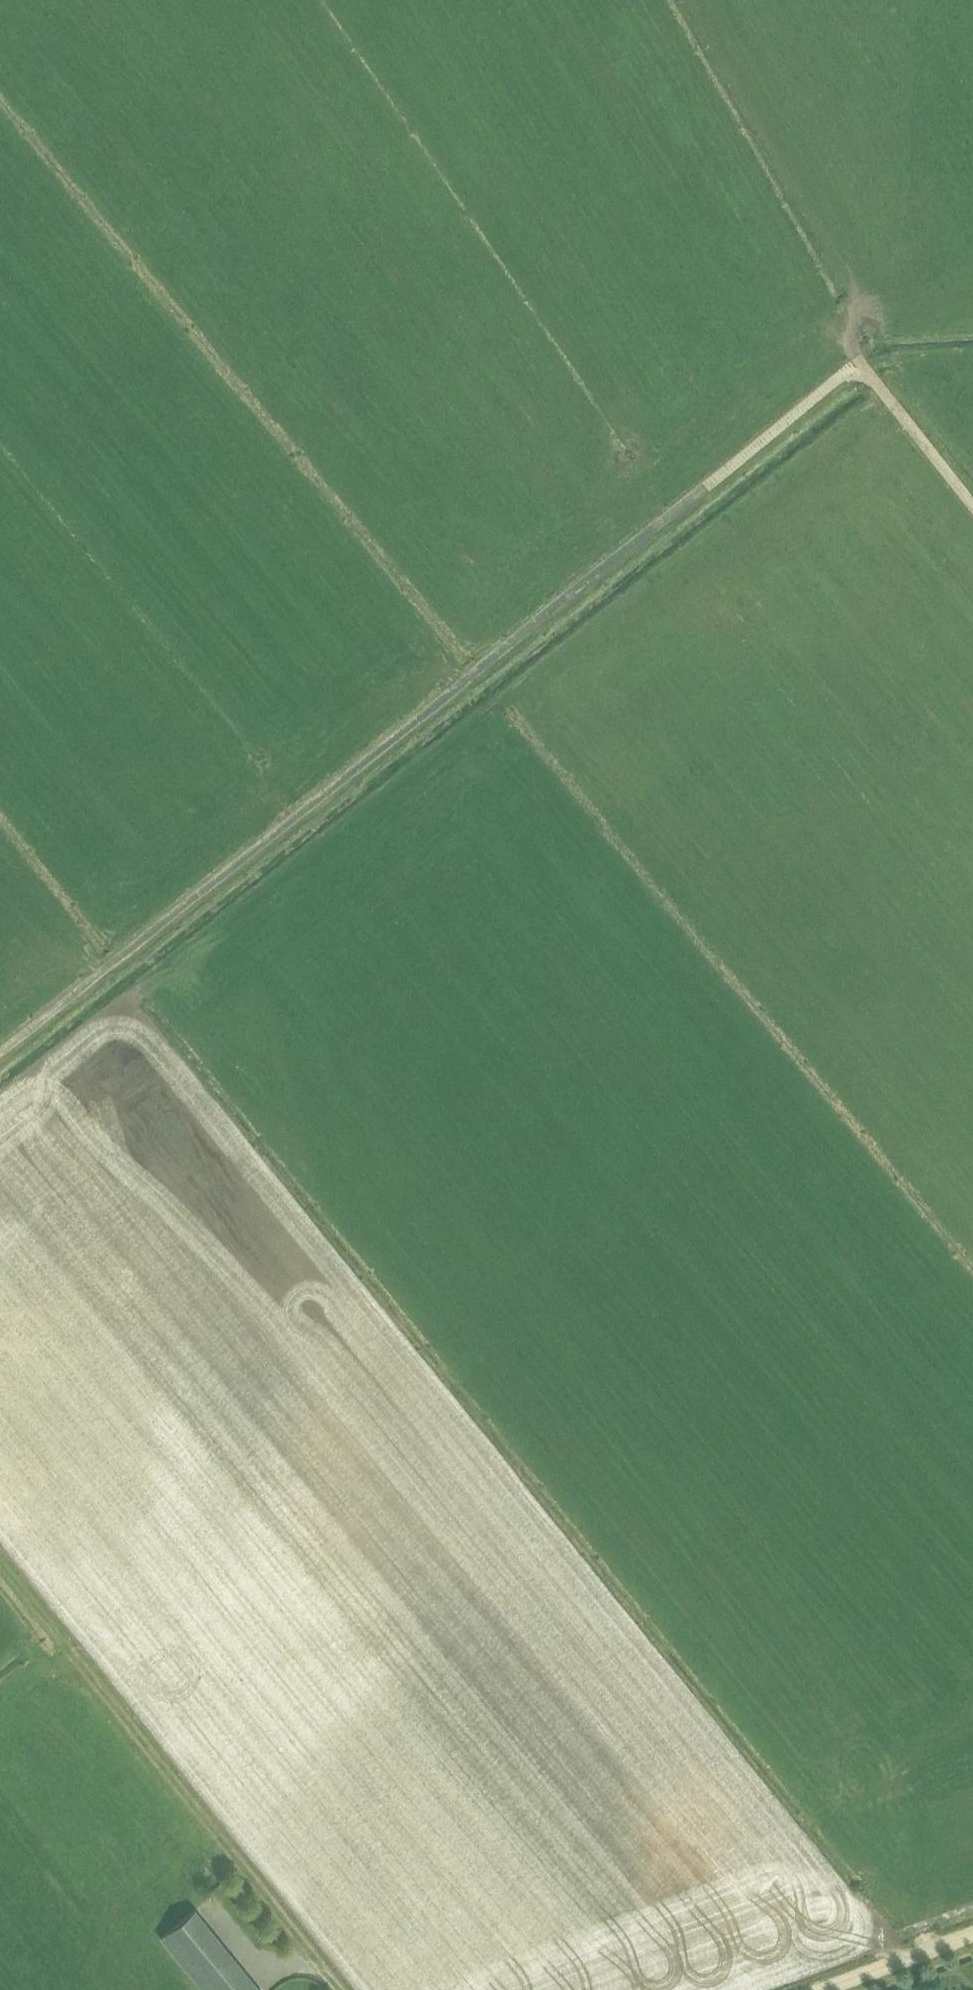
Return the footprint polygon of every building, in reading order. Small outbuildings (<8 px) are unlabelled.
[(196,1909),(162,1936),(205,1989),(262,1989),(196,1909)]
